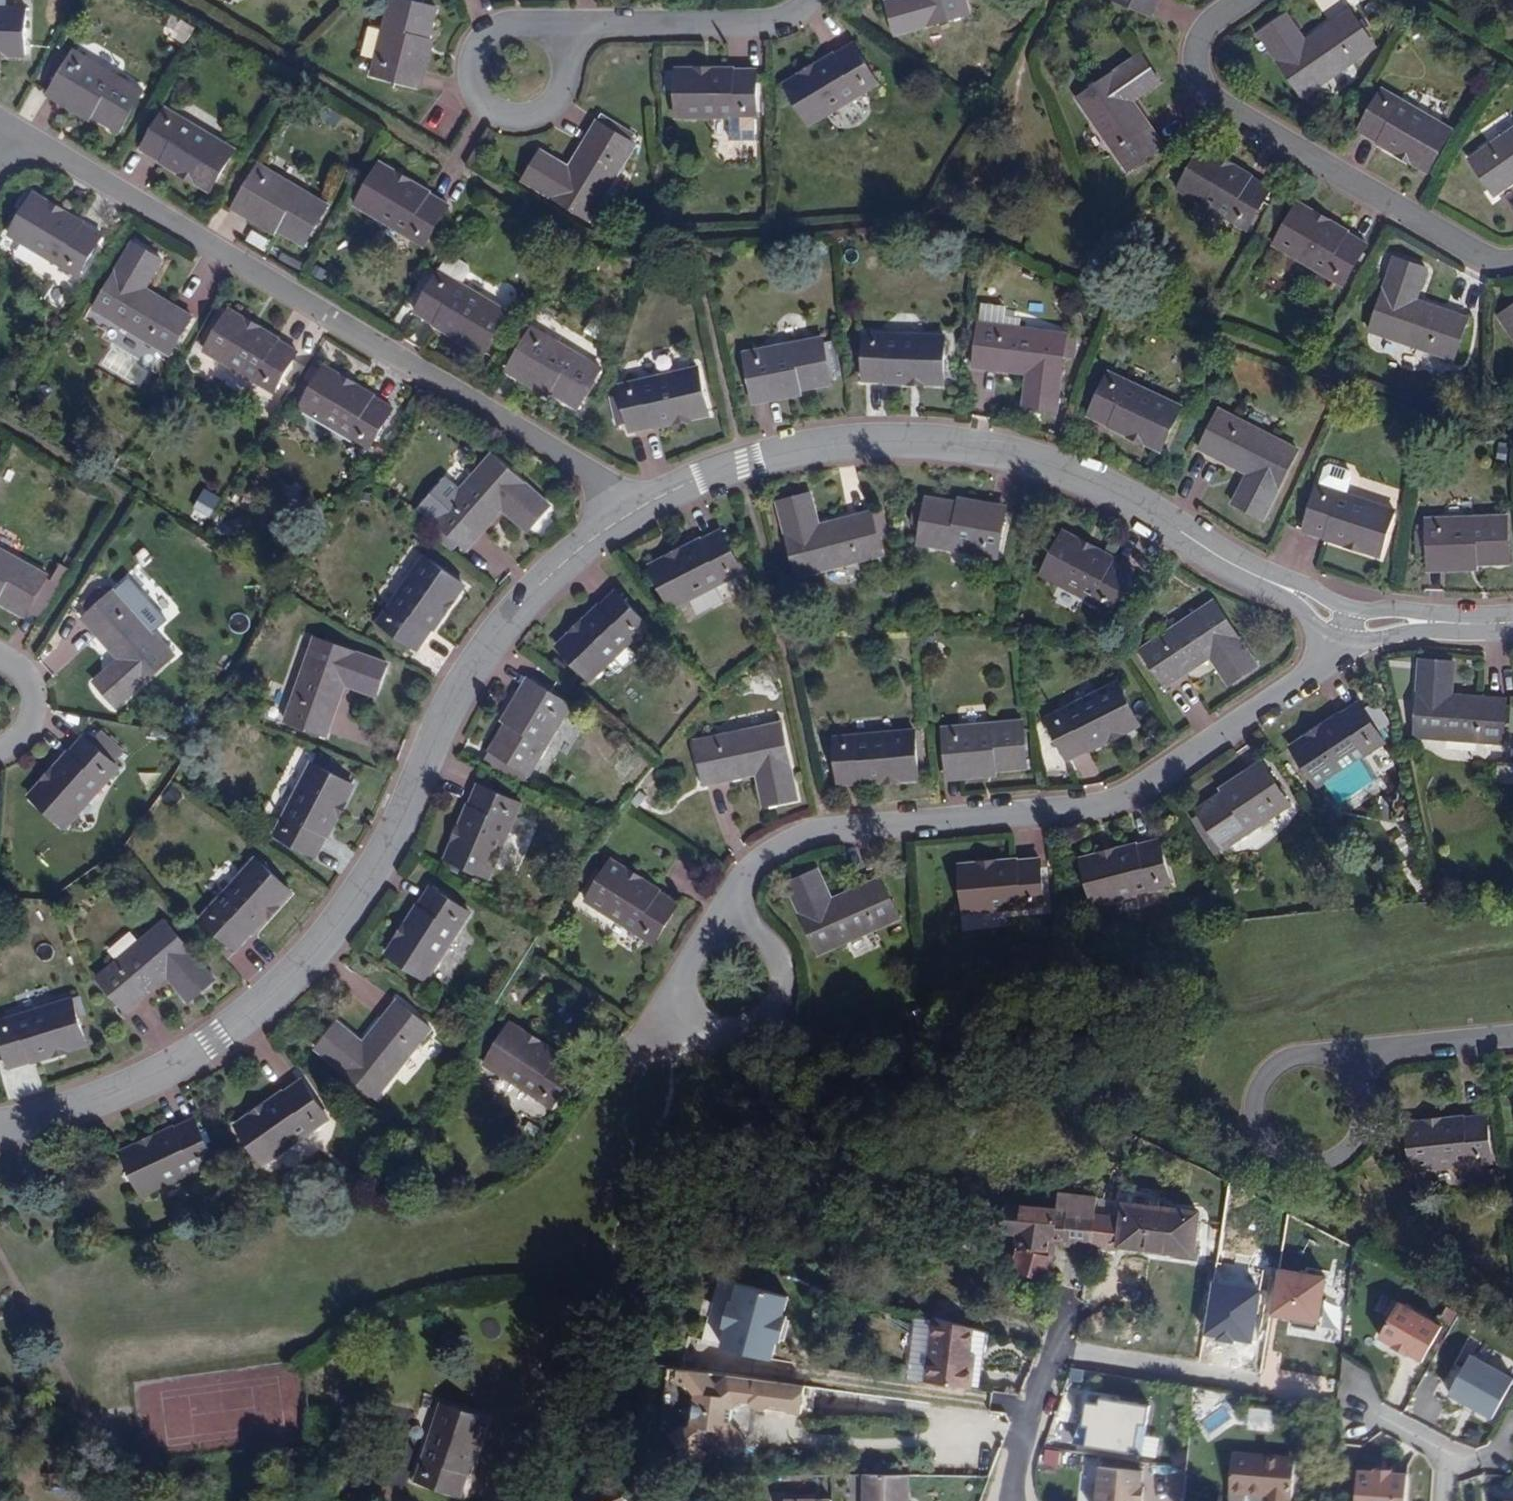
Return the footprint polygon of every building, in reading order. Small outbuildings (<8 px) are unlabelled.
[(410,85),(421,42),(427,44),(436,9),(399,0),(391,0),(371,75),(410,85)] [(885,2),(894,35),(968,15),(965,0),(891,0),(885,2)] [(21,54),(23,10),(5,9),(0,9),(0,53),(21,54)] [(1258,35),(1303,98),(1375,49),(1349,11),(1304,41),(1286,16),(1258,35)] [(421,42),(410,85),(418,87),(428,45),(427,44),(421,42)] [(854,46),(785,87),(807,125),(876,85),(854,46)] [(73,53),(53,87),(90,109),(88,113),(119,132),(141,93),(73,53)] [(1075,100),(1126,170),(1163,144),(1134,101),(1159,83),(1138,54),(1075,100)] [(676,71),(676,118),(754,117),(754,71),(676,71)] [(90,109),(53,87),(50,93),(87,115),(88,113),(90,109)] [(1359,130),(1428,168),(1450,131),(1381,92),(1359,130)] [(164,110),(142,149),(210,189),(233,150),(164,110)] [(602,124),(607,117),(601,113),(596,120),(602,124)] [(637,135),(607,117),(602,124),(596,120),(568,166),(541,151),(524,180),(590,220),(636,144),(632,142),(637,135)] [(1469,159),(1495,197),(1512,184),(1512,129),(1469,159)] [(1178,189),(1247,228),(1270,189),(1201,150),(1178,189)] [(355,204),(422,244),(445,206),(377,165),(355,204)] [(259,167),(239,199),(277,222),(274,227),(304,244),(326,207),(259,167)] [(9,233),(76,274),(100,237),(31,195),(9,233)] [(277,222),(239,199),(235,205),(273,228),(274,227),(277,222)] [(1274,244),(1343,284),(1366,246),(1297,206),(1274,244)] [(131,245),(92,309),(167,355),(190,316),(145,287),(160,261),(131,245)] [(438,272),(416,310),(483,352),(506,314),(461,286),(469,271),(468,266),(448,255),(438,272)] [(1392,259),(1368,333),(1453,361),(1467,319),(1418,301),(1426,270),(1392,259)] [(1512,340),(1512,308),(1498,319),(1512,340)] [(228,312),(205,350),(274,391),(295,352),(228,312)] [(979,325),(973,368),(1026,375),(1024,407),(1058,410),(1065,356),(1075,356),(1078,338),(1068,336),(1067,334),(979,325)] [(531,328),(511,362),(549,385),(547,389),(576,407),(599,368),(531,328)] [(865,335),(863,378),(943,381),(944,337),(865,335)] [(752,393),(753,394),(795,386),(796,390),(831,383),(830,379),(840,377),(833,343),(823,345),(822,340),(745,355),(752,393)] [(549,385),(511,362),(508,368),(546,391),(547,389),(549,385)] [(310,366),(304,377),(313,383),(299,406),(368,448),(391,408),(321,368),(319,371),(310,366)] [(620,388),(630,431),(707,412),(697,369),(620,388)] [(1109,374),(1090,413),(1160,448),(1180,409),(1109,374)] [(795,386),(753,394),(754,400),(796,391),(796,390),(795,386)] [(1219,410),(1198,450),(1244,476),(1232,502),(1261,518),(1297,450),(1219,410)] [(492,454),(434,520),(468,550),(502,511),(527,531),(550,505),(492,454)] [(1317,487),(1305,529),(1379,553),(1392,512),(1346,497),(1352,478),(1349,473),(1330,467),(1325,469),(1319,488),(1317,487)] [(202,488),(195,509),(211,515),(219,494),(202,488)] [(883,554),(872,515),(819,529),(810,495),(778,504),(799,578),(883,554)] [(960,509),(961,505),(927,500),(926,506),(916,504),(913,524),(922,526),(919,544),(999,558),(1006,517),(960,509)] [(961,503),(961,505),(960,509),(1006,517),(1007,510),(961,503)] [(1428,559),(1428,561),(1472,560),(1472,564),(1507,563),(1507,519),(1427,521),(1427,540),(1418,541),(1419,560),(1428,559)] [(744,572),(724,533),(653,569),(673,609),(744,572)] [(1112,613),(1133,573),(1063,536),(1042,575),(1112,613)] [(24,614),(26,609),(40,617),(58,584),(44,576),(45,575),(0,551),(0,602),(24,614)] [(425,559),(379,623),(416,649),(461,585),(425,559)] [(109,595),(116,589),(113,586),(106,592),(109,595)] [(175,655),(116,589),(109,595),(106,592),(101,587),(81,605),(89,613),(82,619),(117,659),(94,678),(117,705),(175,655)] [(591,681),(649,627),(618,594),(560,649),(591,681)] [(1256,667),(1214,603),(1141,652),(1164,687),(1209,657),(1229,686),(1256,667)] [(315,639),(286,720),(327,736),(346,687),(375,697),(387,663),(315,639)] [(1455,663),(1421,660),(1415,737),(1503,744),(1507,702),(1452,698),(1455,663)] [(504,720),(509,722),(512,725),(537,684),(529,679),(504,720)] [(512,725),(509,722),(491,751),(484,763),(525,782),(529,775),(572,705),(537,684),(512,725)] [(1138,725),(1117,684),(1047,721),(1068,761),(1138,725)] [(1358,705),(1292,749),(1317,787),(1383,743),(1358,705)] [(992,767),(993,772),(1028,768),(1023,723),(942,732),(946,772),(992,767)] [(765,806),(796,800),(782,726),(696,743),(704,785),(759,775),(765,806)] [(99,732),(89,744),(82,738),(30,796),(64,827),(115,767),(110,763),(121,751),(99,732)] [(919,778),(914,733),(836,741),(840,785),(919,778)] [(312,764),(275,834),(313,856),(352,786),(312,764)] [(1224,792),(1225,794),(1228,798),(1268,772),(1263,765),(1224,792)] [(993,774),(993,772),(992,767),(946,772),(947,778),(993,774)] [(1197,812),(1200,816),(1221,849),(1223,851),(1290,806),(1268,772),(1228,798),(1225,794),(1197,812)] [(490,878),(522,805),(479,786),(447,859),(490,878)] [(1221,849),(1200,816),(1191,823),(1213,854),(1221,849)] [(1092,906),(1170,886),(1159,843),(1081,864),(1092,906)] [(1044,907),(1040,861),(961,868),(965,914),(1044,907)] [(256,862),(204,920),(236,949),(289,891),(256,862)] [(654,944),(678,906),(610,864),(587,901),(654,944)] [(818,955),(899,919),(882,880),(832,902),(819,872),(787,886),(818,955)] [(428,982),(471,916),(432,890),(389,957),(428,982)] [(165,921),(97,978),(127,1013),(168,979),(188,1002),(215,980),(165,921)] [(0,1021),(0,1035),(9,1064),(86,1041),(78,1017),(82,1016),(77,999),(73,1001),(71,998),(0,1021)] [(376,1099),(431,1029),(397,1002),(362,1046),(338,1026),(317,1052),(376,1099)] [(551,1107),(576,1069),(509,1026),(484,1064),(551,1107)] [(329,1121),(302,1082),(237,1128),(252,1150),(246,1154),(258,1171),(329,1121)] [(1485,1117),(1405,1126),(1410,1166),(1402,1167),(1405,1187),(1413,1186),(1411,1172),(1490,1163),(1485,1117)] [(215,1162),(196,1121),(124,1156),(144,1196),(215,1162)] [(1070,1214),(1072,1194),(1060,1193),(1058,1213),(1070,1214)] [(1091,1244),(1097,1215),(1098,1196),(1072,1194),(1070,1214),(1058,1213),(1038,1212),(1036,1237),(1054,1240),(1091,1244)] [(1123,1219),(1097,1215),(1091,1244),(1091,1247),(1114,1251),(1116,1239),(1120,1240),(1139,1243),(1139,1247),(1193,1256),(1199,1213),(1126,1201),(1123,1219)] [(1008,1209),(1005,1233),(1021,1235),(1036,1237),(1038,1212),(1008,1209)] [(1021,1235),(1013,1271),(1045,1280),(1054,1240),(1036,1237),(1021,1235)] [(1326,1272),(1275,1268),(1271,1318),(1321,1322),(1326,1272)] [(1262,1290),(1216,1281),(1206,1333),(1252,1342),(1262,1290)] [(788,1299),(739,1286),(734,1305),(729,1304),(723,1328),(727,1329),(722,1349),(771,1361),(776,1342),(780,1344),(786,1319),(783,1318),(788,1299)] [(1442,1319),(1397,1297),(1374,1342),(1423,1365),(1442,1319)] [(933,1317),(916,1382),(963,1388),(969,1364),(964,1363),(967,1352),(973,1328),(933,1317)] [(1463,1350),(1443,1390),(1512,1425),(1512,1375),(1463,1350)] [(683,1372),(673,1370),(681,1381),(683,1372)] [(712,1376),(683,1372),(681,1381),(699,1404),(696,1427),(688,1434),(681,1433),(674,1438),(691,1460),(708,1447),(719,1448),(727,1461),(736,1459),(751,1450),(735,1426),(737,1409),(746,1403),(757,1404),(761,1410),(771,1411),(776,1407),(787,1408),(791,1414),(806,1416),(809,1388),(733,1378),(721,1387),(712,1376)] [(819,1390),(809,1388),(806,1416),(815,1417),(819,1390)] [(1144,1435),(1149,1405),(1085,1395),(1077,1444),(1155,1456),(1158,1437),(1144,1435)] [(484,1422),(442,1407),(416,1483),(458,1497),(484,1422)] [(1234,1452),(1230,1491),(1265,1494),(1264,1500),(1291,1500),(1291,1497),(1293,1498),(1297,1465),(1266,1462),(1267,1455),(1234,1452)] [(1097,1464),(1093,1500),(1140,1500),(1144,1469),(1097,1464)] [(1153,1499),(1168,1500),(1172,1500),(1177,1471),(1157,1468),(1153,1499)] [(1356,1471),(1355,1500),(1404,1500),(1404,1472),(1356,1471)] [(904,1479),(862,1480),(862,1500),(904,1500),(904,1479)] [(779,1493),(779,1500),(830,1500),(830,1490),(779,1493)]
